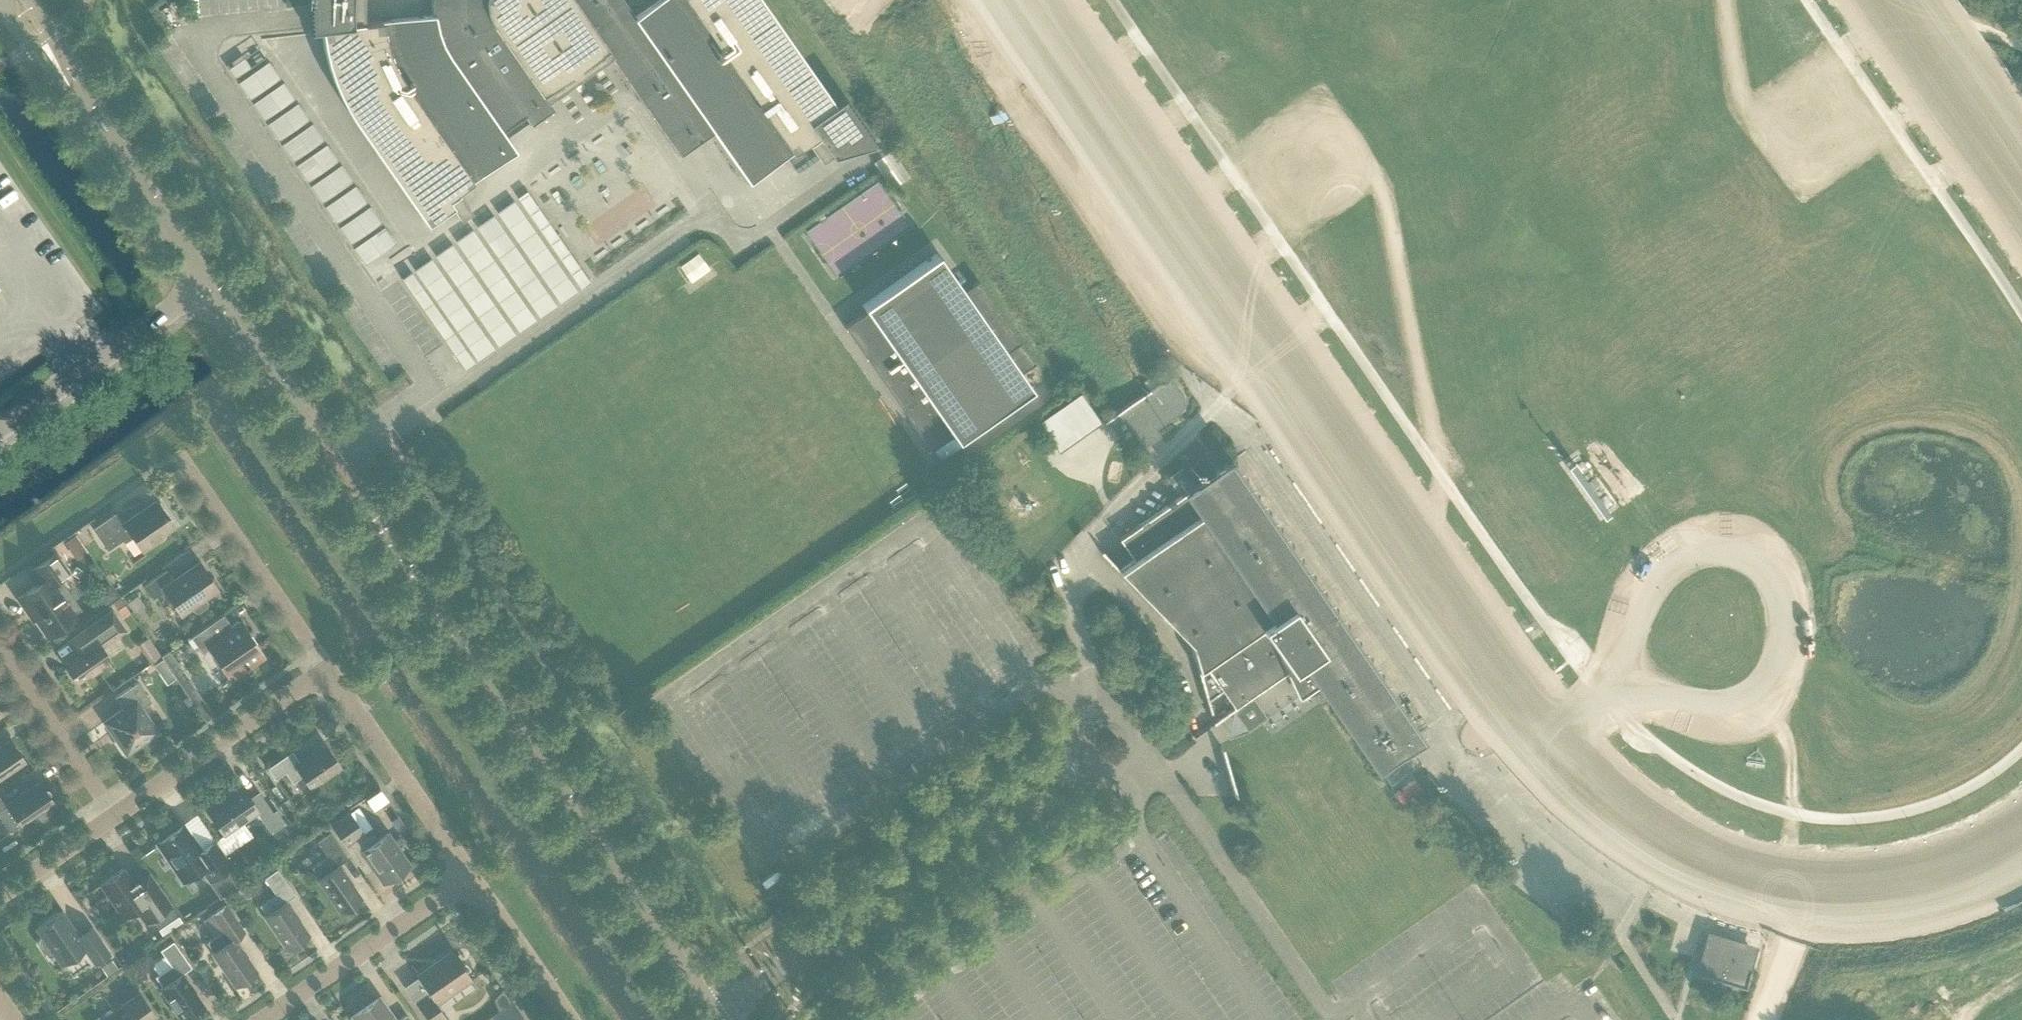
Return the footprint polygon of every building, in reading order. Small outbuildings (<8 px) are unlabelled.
[(713,131),(748,181),(806,140),(820,160),(829,153),(830,154),(873,143),(841,96),(832,103),(760,0),(658,0),(635,16),(624,0),(432,0),(432,1),(432,14),(362,22),(362,10),(362,0),(308,0),(308,1),(308,14),(309,24),(309,30),(321,29),(327,61),(339,92),(356,120),(426,221),(450,204),(459,217),(470,209),(456,190),(515,150),(502,132),(525,116),(531,124),(553,109),(543,94),(574,73),(607,50),(680,155),(713,131)] [(242,53),(348,236),(386,214),(375,195),(373,196),(360,175),(359,175),(346,154),(344,155),(331,133),(330,134),(317,112),(314,114),(276,49),(265,56),(258,44),(242,53)] [(892,147),(874,159),(892,185),(910,172),(892,147)] [(469,357),(598,271),(537,180),(503,202),(503,203),(482,217),(460,231),(461,231),(439,246),(440,248),(410,268),(469,357)] [(360,238),(371,252),(398,231),(387,217),(360,238)] [(710,242),(688,253),(698,272),(719,261),(710,242)] [(937,253),(862,305),(866,311),(844,326),(930,449),(952,434),(956,440),(1030,387),(1005,351),(1019,340),(977,280),(962,290),(937,253)] [(14,307),(19,316),(37,305),(32,296),(14,307)] [(1105,419),(1126,448),(1140,439),(1144,445),(1159,435),(1154,428),(1175,414),(1179,410),(1181,407),(1182,403),(1182,398),(1182,394),(1180,390),(1177,387),(1174,384),(1171,383),(1167,382),(1162,381),(1158,382),(1155,384),(1105,419)] [(1080,392),(1037,422),(1058,451),(1101,421),(1080,392)] [(1133,560),(1118,570),(1190,644),(1206,701),(1221,691),(1233,708),(1282,674),(1296,695),(1317,681),(1384,777),(1386,776),(1377,762),(1405,742),(1217,470),(1188,490),(1179,476),(1177,478),(1186,491),(1118,538),(1133,560)] [(158,535),(172,525),(155,501),(123,523),(115,511),(92,527),(107,549),(125,536),(132,536),(142,551),(160,538),(158,535)] [(77,533),(85,544),(92,539),(84,528),(77,533)] [(86,552),(74,535),(64,542),(76,560),(86,552)] [(51,581),(67,571),(55,554),(32,569),(40,582),(18,597),(27,611),(29,609),(45,632),(73,613),(51,581)] [(207,601),(203,596),(214,587),(222,598),(223,598),(198,562),(197,562),(198,563),(174,580),(165,568),(143,585),(152,598),(164,589),(180,613),(181,612),(180,611),(189,605),(194,611),(198,611),(206,606),(207,601)] [(119,596),(112,601),(121,614),(128,609),(119,596)] [(65,641),(73,652),(61,660),(77,682),(110,659),(101,646),(125,629),(111,609),(65,641)] [(230,679),(263,656),(238,620),(231,625),(223,613),(189,637),(200,652),(207,647),(230,679)] [(160,656),(147,636),(136,644),(150,663),(160,656)] [(159,673),(168,667),(162,657),(153,664),(159,673)] [(126,753),(157,731),(141,707),(151,700),(137,681),(114,697),(122,708),(104,721),(126,753)] [(24,760),(9,739),(0,746),(0,777),(24,760)] [(309,787),(339,766),(324,744),(299,761),(291,750),(266,767),(274,778),(284,771),(291,782),(301,775),(309,787)] [(1423,787),(1410,768),(1388,785),(1401,803),(1423,787)] [(368,783),(376,801),(393,793),(385,775),(368,783)] [(31,817),(34,821),(39,821),(50,815),(51,810),(48,806),(53,802),(39,781),(6,804),(0,796),(0,817),(10,831),(19,824),(20,825),(31,817)] [(240,785),(206,809),(223,833),(214,840),(225,855),(252,835),(242,821),(257,810),(262,818),(271,831),(285,821),(276,809),(272,811),(258,792),(249,798),(240,785)] [(370,843),(362,832),(348,811),(330,824),(359,865),(363,862),(366,866),(369,867),(373,864),(384,880),(407,865),(385,833),(370,843)] [(397,829),(404,824),(397,815),(390,820),(397,829)] [(201,848),(184,822),(154,842),(181,883),(200,869),(220,897),(243,881),(214,840),(201,848)] [(339,911),(360,897),(335,861),(345,854),(329,831),(316,840),(327,856),(311,867),(318,878),(317,879),(339,911)] [(287,948),(307,933),(282,897),(292,890),(276,867),(263,877),(275,893),(259,904),(266,914),(264,915),(287,948)] [(142,874),(131,881),(122,868),(100,883),(123,916),(136,907),(145,922),(165,908),(142,874)] [(224,904),(211,913),(202,920),(213,936),(206,941),(213,951),(212,952),(235,985),(255,970),(230,934),(240,927),(224,904)] [(161,917),(169,929),(181,921),(173,909),(161,917)] [(49,952),(53,950),(61,963),(84,947),(95,963),(109,953),(91,927),(77,936),(60,911),(37,927),(43,936),(39,938),(39,944),(43,951),(49,952)] [(163,955),(153,962),(153,967),(157,974),(155,976),(162,986),(160,987),(182,1019),(183,1019),(204,1006),(181,973),(190,967),(188,963),(189,963),(173,940),(159,949),(163,955)] [(1744,987),(1754,953),(1712,941),(1702,974),(1694,971),(1694,973),(1744,987)] [(417,977),(404,986),(428,1019),(445,1019),(447,1019),(435,1002),(470,978),(477,988),(478,988),(461,964),(463,963),(460,959),(459,960),(449,947),(413,972),(417,977)] [(106,976),(117,968),(111,959),(100,966),(106,976)] [(155,1015),(139,992),(121,1005),(127,1014),(119,1019),(148,1019),(155,1015)] [(377,998),(378,997),(378,996),(353,1014),(353,1015),(354,1014),(358,1019),(393,1019),(377,998)] [(496,1013),(501,1019),(520,1019),(523,1018),(511,1002),(496,1013)]
